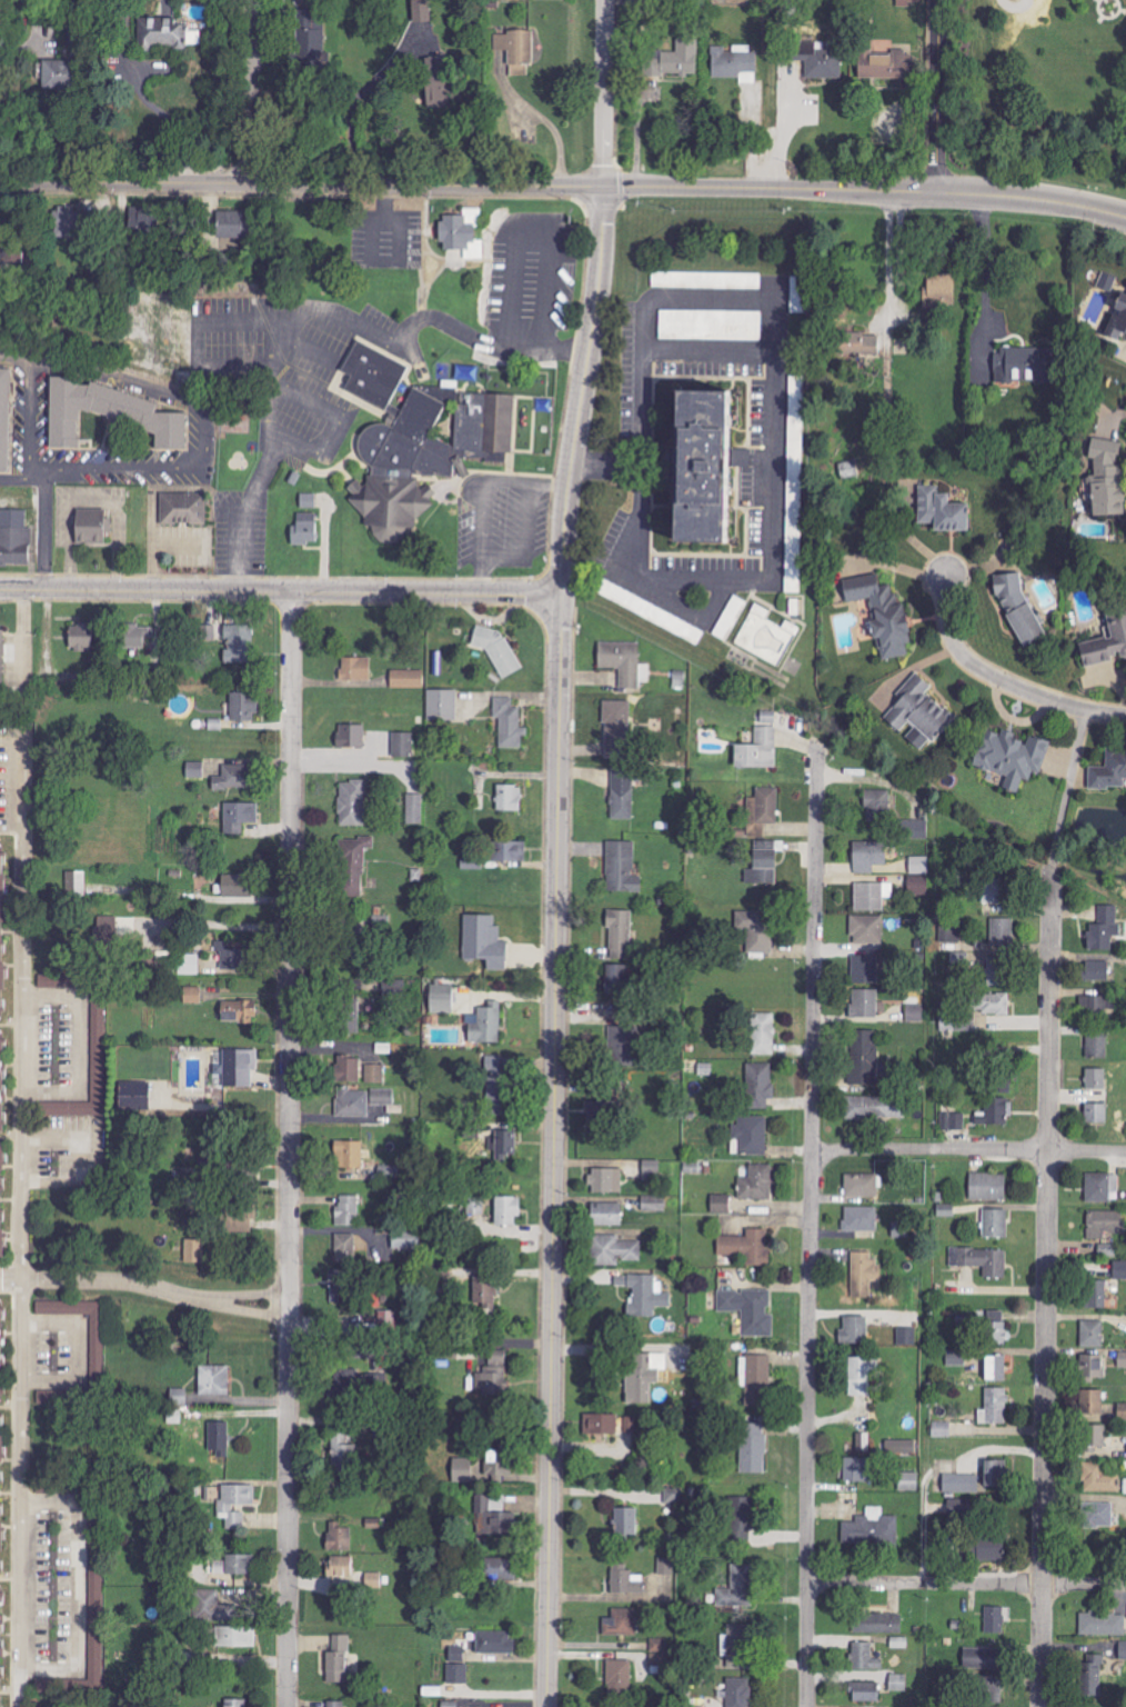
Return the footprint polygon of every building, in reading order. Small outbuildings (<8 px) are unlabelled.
[(412,22),(430,22),(430,0),(411,0),(412,22)] [(179,18),(137,17),(135,50),(150,51),(150,47),(183,48),(184,44),(199,44),(199,30),(179,29),(179,18)] [(494,50),(509,50),(510,76),(529,76),(529,65),(533,65),(533,31),(493,32),(494,50)] [(699,39),(676,39),(676,51),(649,50),(648,74),(698,76),(699,39)] [(806,61),(806,79),(842,80),(842,51),(825,51),(825,42),(791,42),(790,60),(806,61)] [(712,46),(713,78),(740,77),(740,72),(757,72),(757,52),(750,52),(750,49),(726,49),(726,46),(712,46)] [(910,51),(891,50),(891,56),(870,55),(869,78),(909,79),(910,51)] [(422,108),(459,107),(458,82),(440,82),(440,57),(421,57),(422,108)] [(68,61),(35,60),(34,90),(68,91),(68,61)] [(131,237),(157,237),(157,206),(132,205),(131,237)] [(74,237),(75,207),(56,206),(55,237),(74,237)] [(480,209),(465,209),(465,215),(441,215),(440,249),(463,250),(463,259),(484,259),(484,240),(475,240),(475,227),(480,227),(480,209)] [(217,238),(250,237),(250,211),(217,211),(217,238)] [(654,272),(654,287),(762,289),(762,273),(654,272)] [(1112,292),(1116,276),(1102,273),(1098,288),(1112,292)] [(953,275),(928,274),(927,302),(952,302),(953,275)] [(792,313),(811,313),(811,276),(792,276),(792,313)] [(1118,294),(1112,309),(1120,312),(1110,338),(1119,341),(1121,333),(1125,335),(1125,297),(1118,294)] [(764,311),(661,310),(660,339),(696,339),(697,316),(714,316),(714,332),(707,332),(707,340),(763,340),(764,311)] [(838,333),(838,354),(879,355),(880,334),(838,333)] [(351,376),(344,391),(386,411),(408,365),(357,341),(342,372),(351,376)] [(1048,349),(1001,347),(1001,363),(995,362),(994,381),(1047,383),(1048,349)] [(786,593),(801,593),(805,376),(790,375),(786,593)] [(19,470),(0,470),(0,376),(18,376),(19,470)] [(88,419),(88,455),(57,456),(56,382),(88,382),(89,391),(99,391),(164,412),(161,422),(191,421),(192,461),(158,461),(158,440),(88,419)] [(517,397),(459,391),(454,446),(430,436),(445,403),(412,388),(395,426),(378,424),(361,430),(358,453),(372,466),(371,476),(352,483),(350,488),(364,526),(372,527),(378,543),(393,544),(414,536),(418,531),(419,522),(430,509),(432,488),(420,487),(420,481),(412,473),(450,477),(457,463),(470,458),(506,462),(507,454),(511,452),(517,397)] [(664,543),(730,543),(730,467),(749,467),(750,450),(731,449),(732,392),(664,392),(664,543)] [(1090,517),(1123,515),(1121,465),(1120,465),(1119,440),(1089,441),(1090,458),(1094,458),(1094,476),(1088,476),(1090,517)] [(838,463),(842,480),(859,476),(855,460),(838,463)] [(967,531),(967,503),(948,503),(948,486),(919,486),(918,523),(933,524),(933,531),(967,531)] [(316,508),(317,494),(300,493),(300,508),(316,508)] [(161,524),(206,525),(207,495),(161,494),(161,524)] [(111,533),(111,518),(105,518),(105,509),(74,510),(74,544),(105,544),(105,533),(111,533)] [(0,510),(0,565),(31,565),(31,527),(27,527),(27,510),(0,510)] [(291,544),(316,544),(317,513),(298,513),(297,525),(291,525),(291,544)] [(1048,636),(1014,572),(999,580),(1001,583),(992,587),(1025,649),(1048,636)] [(601,579),(595,592),(698,643),(704,631),(601,579)] [(881,660),(910,656),(903,603),(896,604),(893,584),(844,591),(845,603),(871,600),(874,622),(870,622),(872,640),(878,640),(881,660)] [(1078,644),(1082,667),(1117,660),(1117,658),(1125,656),(1125,607),(1124,597),(1103,601),(1110,638),(1078,644)] [(735,644),(781,667),(800,627),(786,620),(783,626),(767,618),(771,610),(756,603),(735,644)] [(68,625),(69,649),(95,649),(95,624),(68,625)] [(123,648),(144,648),(143,638),(155,637),(155,625),(122,626),(123,648)] [(216,626),(202,625),(201,640),(216,640),(216,626)] [(246,664),(247,650),(255,650),(256,626),(227,625),(226,663),(246,664)] [(598,668),(619,669),(619,691),(639,692),(639,643),(599,642),(598,668)] [(370,680),(369,657),(340,658),(341,681),(370,680)] [(424,670),(391,671),(391,688),(424,688),(424,670)] [(883,719),(899,733),(908,723),(914,729),(906,738),(920,751),(930,740),(933,743),(956,719),(927,693),(932,687),(916,673),(897,694),(902,698),(883,719)] [(427,721),(457,722),(458,691),(428,690),(427,721)] [(231,722),(257,722),(256,693),(231,694),(231,722)] [(500,719),(499,748),(518,749),(519,698),(494,698),(493,719),(500,719)] [(604,757),(630,757),(631,701),(604,701),(604,757)] [(338,748),(365,747),(364,725),(337,725),(338,748)] [(776,727),(755,727),(755,745),(734,745),(734,768),(776,769),(776,727)] [(1050,742),(1029,736),(1026,743),(1012,739),(1014,734),(1002,730),(1000,735),(984,730),(973,767),(1007,776),(1003,790),(1018,795),(1023,779),(1030,781),(1033,771),(1041,774),(1050,742)] [(393,757),(414,757),(414,733),(393,733),(393,757)] [(1106,751),(1106,767),(1089,767),(1089,788),(1124,789),(1124,779),(1125,779),(1125,751),(1106,751)] [(204,762),(187,762),(187,778),(204,778),(204,762)] [(213,789),(248,790),(248,766),(223,765),(222,777),(213,776),(213,789)] [(633,820),(633,779),(612,778),(611,820),(633,820)] [(364,826),(366,781),(340,781),(339,825),(364,826)] [(497,810),(522,811),(523,786),(498,785),(497,810)] [(777,824),(778,789),(756,788),(755,798),(746,797),(745,836),(764,837),(765,824),(777,824)] [(889,790),(865,790),(865,820),(890,819),(889,790)] [(423,794),(407,795),(407,825),(424,824),(423,794)] [(258,824),(258,804),(225,803),(224,835),(244,835),(244,823),(258,824)] [(900,839),(927,840),(928,821),(901,820),(900,839)] [(373,838),(340,839),(341,895),(365,894),(364,849),(374,849),(373,838)] [(492,862),(525,862),(526,842),(492,841),(492,862)] [(775,885),(776,851),(785,851),(785,841),(753,841),(752,870),(745,870),(745,884),(775,885)] [(634,842),(606,842),(607,893),(642,892),(642,876),(635,876),(634,842)] [(886,864),(887,843),(854,842),(853,874),(874,874),(874,864),(886,864)] [(929,857),(910,857),(910,874),(929,874),(929,857)] [(8,1020),(0,1020),(0,859),(8,859),(8,880),(11,880),(11,908),(7,908),(7,968),(11,968),(11,996),(7,996),(8,1020)] [(87,872),(66,872),(66,898),(86,898),(87,872)] [(221,897),(251,898),(252,876),(221,875),(221,897)] [(1003,903),(1003,878),(983,878),(982,903),(1003,903)] [(883,912),(884,883),(855,883),(855,911),(883,912)] [(1111,950),(1112,935),(1119,935),(1119,906),(1099,905),(1098,925),(1089,924),(1088,950),(1111,950)] [(632,911),(610,910),(608,958),(631,959),(632,911)] [(736,911),(735,931),(747,932),(746,954),(771,954),(772,912),(736,911)] [(495,916),(464,915),(464,960),(487,960),(487,970),(507,970),(507,942),(500,942),(500,926),(495,926),(495,916)] [(883,917),(852,916),(851,944),(882,944),(883,917)] [(135,936),(135,918),(99,917),(98,942),(118,943),(119,936),(135,936)] [(992,947),(1013,947),(1013,919),(991,919),(992,947)] [(216,941),(216,952),(221,952),(221,970),(241,970),(242,942),(216,941)] [(970,968),(970,952),(950,952),(950,968),(970,968)] [(200,974),(199,954),(178,954),(179,975),(200,974)] [(877,984),(878,956),(852,956),(852,984),(877,984)] [(1008,959),(988,958),(986,986),(1008,987),(1008,959)] [(1110,980),(1110,962),(1084,962),(1084,980),(1110,980)] [(633,966),(606,965),(605,999),(632,1000),(633,966)] [(39,988),(63,988),(63,975),(39,976),(39,988)] [(429,1013),(453,1013),(454,986),(429,985),(429,1013)] [(201,987),(184,987),(184,1004),(201,1004),(201,987)] [(878,989),(853,990),(853,1004),(850,1004),(850,1017),(886,1017),(886,1002),(878,1002),(878,989)] [(1009,1015),(1009,995),(979,994),(979,1015),(1009,1015)] [(1114,997),(1080,997),(1081,1021),(1115,1021),(1114,997)] [(359,999),(339,999),(338,1033),(358,1033),(359,999)] [(221,1023),(256,1023),(256,1001),(221,1001),(221,1023)] [(501,1001),(490,1001),(490,1008),(478,1008),(479,1024),(469,1025),(469,1043),(501,1043),(501,1001)] [(923,1005),(906,1004),(906,1022),(923,1023),(923,1005)] [(92,1007),(91,1102),(42,1102),(42,1115),(104,1116),(105,1007),(92,1007)] [(775,1013),(750,1014),(751,1056),(776,1055),(775,1013)] [(1107,1059),(1107,1029),(1088,1029),(1088,1059),(1107,1059)] [(851,1031),(850,1085),(877,1086),(878,1031),(851,1031)] [(10,1139),(0,1139),(0,1040),(9,1040),(10,1139)] [(252,1087),(252,1070),(258,1070),(257,1049),(223,1051),(223,1062),(214,1062),(214,1088),(252,1087)] [(486,1071),(501,1071),(502,1057),(486,1056),(486,1071)] [(359,1082),(359,1058),(336,1057),(335,1082),(359,1082)] [(365,1083),(384,1083),(385,1065),(366,1064),(365,1083)] [(768,1109),(768,1099),(773,1099),(773,1064),(746,1064),(747,1109),(768,1109)] [(1106,1069),(1086,1069),(1085,1090),(1105,1090),(1106,1069)] [(487,1094),(481,1095),(482,1117),(506,1116),(505,1077),(487,1077),(487,1094)] [(1010,1080),(991,1081),(991,1099),(1000,1098),(999,1095),(1011,1094),(1010,1080)] [(118,1112),(149,1112),(149,1083),(118,1082),(118,1112)] [(369,1092),(350,1091),(350,1087),(336,1087),(336,1117),(368,1117),(369,1092)] [(395,1105),(395,1089),(372,1089),(372,1104),(395,1105)] [(847,1097),(847,1119),(901,1120),(901,1098),(847,1097)] [(976,1126),(1007,1125),(1007,1117),(1013,1117),(1013,1099),(985,1100),(985,1112),(976,1113),(976,1126)] [(1107,1104),(1086,1103),(1085,1123),(1106,1124),(1107,1104)] [(965,1113),(941,1114),(941,1131),(965,1130),(965,1113)] [(767,1117),(738,1116),(738,1125),(732,1125),(732,1140),(739,1140),(738,1156),(766,1156),(767,1117)] [(516,1131),(491,1132),(491,1160),(516,1159),(516,1131)] [(363,1142),(335,1141),(335,1169),(362,1169),(363,1142)] [(12,1267),(0,1267),(0,1155),(13,1155),(13,1177),(10,1177),(10,1241),(12,1241),(12,1267)] [(661,1161),(644,1161),(643,1181),(660,1181),(661,1161)] [(739,1177),(739,1200),(771,1200),(772,1165),(750,1165),(750,1177),(739,1177)] [(623,1193),(622,1169),(590,1169),(591,1194),(623,1193)] [(1006,1174),(970,1174),(970,1200),(1006,1201),(1006,1174)] [(1086,1202),(1118,1202),(1118,1175),(1086,1174),(1086,1202)] [(845,1198),(878,1198),(878,1175),(844,1176),(845,1198)] [(359,1195),(337,1196),(337,1226),(359,1226),(359,1195)] [(730,1195),(711,1195),(712,1214),(730,1214),(730,1195)] [(666,1197),(642,1196),(642,1211),(666,1212),(666,1197)] [(518,1227),(519,1198),(495,1197),(495,1226),(518,1227)] [(469,1223),(485,1223),(484,1198),(469,1199),(469,1223)] [(621,1227),(622,1205),(592,1203),(590,1226),(621,1227)] [(877,1208),(844,1208),(844,1231),(877,1232),(877,1208)] [(1007,1238),(1008,1211),(984,1210),(983,1238),(1007,1238)] [(1087,1239),(1106,1240),(1106,1234),(1125,1234),(1125,1212),(1088,1211),(1087,1239)] [(718,1255),(745,1256),(745,1267),(768,1267),(768,1230),(747,1229),(747,1237),(718,1236),(718,1255)] [(393,1251),(419,1250),(418,1231),(392,1231),(393,1251)] [(367,1253),(363,1253),(362,1234),(336,1234),(337,1263),(367,1262),(367,1253)] [(592,1266),(619,1266),(619,1262),(641,1262),(641,1242),(619,1242),(619,1236),(592,1236),(592,1266)] [(205,1263),(206,1240),(186,1239),(185,1262),(205,1263)] [(1116,1257),(1116,1243),(1097,1243),(1096,1256),(1116,1257)] [(984,1268),(984,1279),(1006,1279),(1007,1250),(951,1249),(950,1267),(984,1268)] [(871,1282),(877,1282),(877,1253),(852,1252),(852,1299),(870,1299),(871,1282)] [(1113,1280),(1125,1280),(1125,1261),(1114,1261),(1113,1280)] [(495,1311),(497,1279),(482,1278),(482,1270),(459,1268),(458,1285),(473,1286),(472,1309),(495,1311)] [(671,1308),(671,1294),(663,1294),(662,1282),(655,1282),(655,1275),(630,1275),(630,1318),(655,1318),(655,1308),(671,1308)] [(1106,1281),(1085,1281),(1085,1309),(1106,1309),(1106,1281)] [(773,1337),(773,1314),(770,1314),(770,1290),(718,1290),(718,1312),(742,1312),(742,1337),(773,1337)] [(37,1301),(37,1315),(92,1315),(92,1346),(103,1346),(103,1301),(37,1301)] [(11,1410),(0,1410),(0,1306),(9,1306),(11,1410)] [(985,1345),(1005,1346),(1006,1311),(986,1311),(985,1345)] [(868,1318),(844,1317),(843,1344),(868,1344),(868,1318)] [(352,1325),(353,1338),(378,1336),(377,1318),(366,1319),(366,1324),(352,1325)] [(1104,1322),(1081,1321),(1081,1348),(1103,1348),(1104,1322)] [(897,1345),(916,1345),(917,1328),(898,1328),(897,1345)] [(477,1373),(476,1404),(485,1404),(485,1399),(506,1400),(508,1351),(486,1350),(486,1374),(477,1373)] [(635,1354),(635,1368),(627,1368),(626,1404),(651,1405),(652,1384),(658,1385),(659,1371),(666,1371),(666,1354),(635,1354)] [(1104,1355),(1080,1356),(1080,1383),(1094,1383),(1094,1379),(1105,1379),(1104,1355)] [(745,1408),(770,1408),(771,1356),(741,1356),(740,1387),(745,1388),(745,1408)] [(1006,1356),(985,1356),(984,1382),(1006,1382),(1006,1356)] [(848,1397),(871,1396),(870,1377),(879,1377),(879,1359),(848,1359),(848,1397)] [(199,1366),(199,1396),(230,1396),(229,1366),(199,1366)] [(978,1425),(1006,1425),(1007,1388),(986,1388),(985,1410),(979,1410),(978,1425)] [(187,1389),(170,1390),(171,1406),(188,1405),(187,1389)] [(1103,1391),(1080,1391),(1081,1416),(1103,1415),(1103,1391)] [(1118,1404),(1118,1422),(1125,1422),(1125,1404),(1118,1404)] [(618,1415),(584,1415),(584,1435),(617,1436),(618,1415)] [(625,1434),(636,1434),(637,1417),(626,1416),(625,1434)] [(8,1584),(0,1584),(0,1418),(8,1418),(8,1444),(11,1444),(11,1469),(7,1469),(7,1534),(11,1534),(11,1560),(8,1560),(8,1584)] [(229,1423),(209,1422),(209,1452),(217,1452),(217,1458),(229,1459),(229,1423)] [(951,1423),(932,1423),(932,1438),(951,1438),(951,1423)] [(740,1474),(765,1475),(766,1424),(741,1424),(740,1474)] [(1106,1426),(1084,1425),(1083,1448),(1105,1449),(1106,1426)] [(856,1453),(870,1453),(870,1434),(856,1434),(856,1453)] [(333,1437),(332,1470),(356,1470),(357,1438),(333,1437)] [(916,1454),(916,1441),(883,1440),(883,1453),(916,1454)] [(485,1479),(507,1479),(507,1452),(485,1451),(485,1479)] [(844,1483),(869,1483),(870,1459),(844,1458),(844,1483)] [(471,1483),(471,1459),(451,1459),(452,1483),(471,1483)] [(1007,1460),(984,1461),(985,1488),(1008,1487),(1007,1460)] [(1083,1463),(1083,1493),(1116,1492),(1115,1463),(1083,1463)] [(919,1473),(899,1473),(899,1491),(918,1491),(919,1473)] [(979,1494),(979,1475),(943,1474),(943,1494),(979,1494)] [(255,1486),(222,1486),(222,1499),(219,1499),(219,1518),(227,1518),(227,1529),(245,1529),(245,1507),(255,1507),(255,1486)] [(665,1487),(666,1514),(678,1514),(678,1507),(688,1507),(688,1487),(665,1487)] [(841,1506),(858,1506),(858,1492),(841,1492),(841,1506)] [(504,1496),(477,1496),(476,1527),(488,1527),(488,1533),(516,1534),(516,1512),(504,1512),(504,1496)] [(753,1538),(750,1496),(728,1497),(730,1539),(753,1538)] [(1112,1503),(1082,1504),(1082,1529),(1113,1528),(1112,1503)] [(616,1541),(629,1541),(629,1534),(637,1534),(637,1507),(616,1507),(616,1541)] [(898,1516),(883,1516),(883,1507),(868,1507),(868,1520),(842,1520),(842,1544),(898,1544),(898,1516)] [(352,1551),(352,1525),(328,1524),(328,1551),(352,1551)] [(1002,1560),(1003,1535),(975,1534),(974,1560),(1002,1560)] [(226,1560),(215,1560),(214,1575),(252,1577),(253,1555),(227,1553),(226,1560)] [(382,1572),(354,1573),(354,1556),(331,1557),(332,1586),(382,1585),(382,1572)] [(658,1574),(672,1575),(672,1558),(659,1557),(658,1574)] [(629,1564),(612,1563),(611,1592),(644,1593),(645,1581),(629,1581),(629,1564)] [(717,1588),(717,1605),(752,1606),(753,1564),(732,1564),(732,1588),(717,1588)] [(219,1604),(219,1589),(196,1589),(196,1620),(237,1621),(237,1604),(219,1604)] [(985,1632),(1004,1633),(1004,1622),(1011,1622),(1012,1607),(985,1606),(985,1632)] [(636,1608),(612,1608),(612,1618),(604,1618),(604,1635),(637,1634),(636,1608)] [(1080,1634),(1125,1635),(1125,1612),(1080,1612),(1080,1634)] [(902,1634),(902,1614),(854,1613),(853,1633),(902,1634)] [(728,1668),(751,1668),(752,1624),(728,1623),(728,1635),(722,1634),(722,1656),(728,1656),(728,1668)] [(255,1646),(255,1625),(216,1626),(217,1647),(255,1646)] [(513,1631),(477,1630),(477,1653),(513,1654),(513,1631)] [(326,1682),(349,1682),(350,1634),(334,1634),(333,1651),(327,1651),(326,1682)] [(652,1653),(668,1652),(668,1638),(651,1639),(652,1653)] [(853,1669),(883,1668),(883,1658),(872,1659),(872,1642),(852,1642),(853,1669)] [(464,1660),(465,1647),(450,1646),(449,1660),(464,1660)] [(963,1648),(962,1669),(998,1670),(998,1648),(963,1648)] [(1102,1655),(1083,1654),(1082,1695),(1101,1695),(1102,1655)] [(631,1660),(607,1660),(606,1691),(631,1692),(631,1660)] [(469,1664),(448,1664),(447,1682),(468,1683),(469,1664)] [(890,1691),(907,1691),(907,1674),(890,1674),(890,1691)] [(1003,1702),(1002,1675),(973,1676),(974,1703),(1003,1702)] [(879,1701),(878,1682),(851,1682),(852,1702),(879,1701)]
